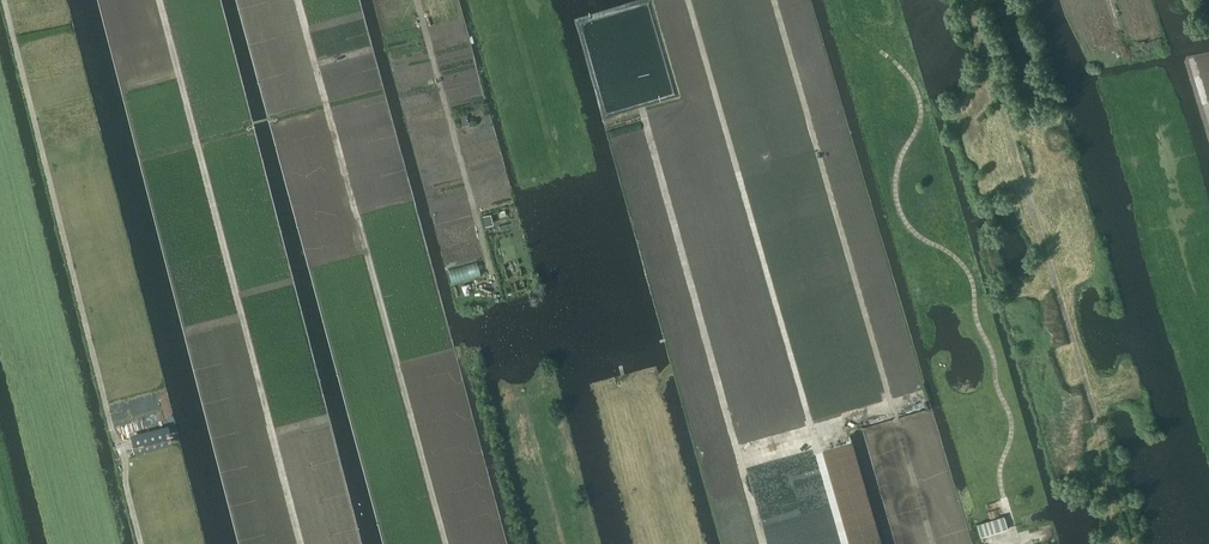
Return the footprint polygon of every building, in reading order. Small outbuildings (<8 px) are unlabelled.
[(133,439),(136,451),(171,442),(168,430),(133,439)] [(977,525),(980,536),(1008,528),(1004,516),(977,525)]
